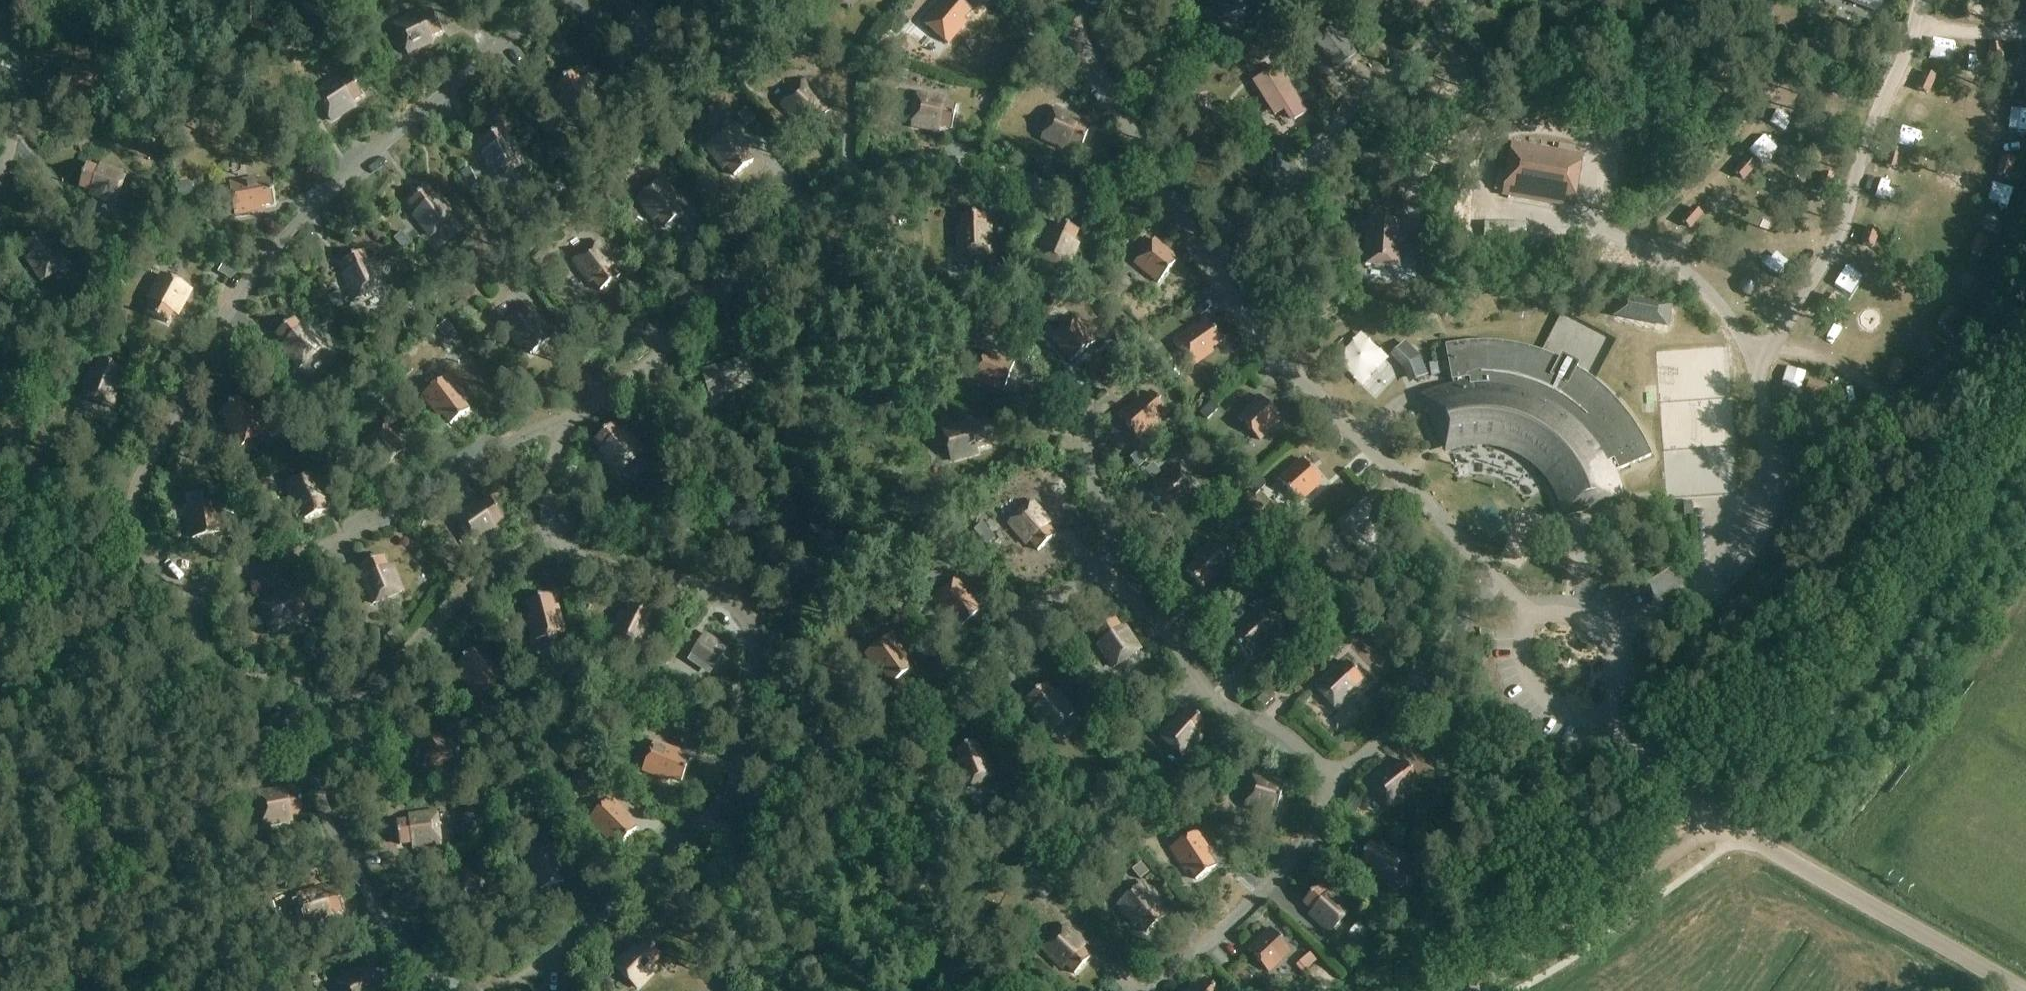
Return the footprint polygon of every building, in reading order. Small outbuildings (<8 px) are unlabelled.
[(971,11),(958,0),(950,0),(939,13),(936,10),(924,24),(948,44),(965,23),(962,21),(971,11)] [(1262,0),(1219,0),(1225,17),(1263,3),(1262,0)] [(1877,12),(1882,0),(1847,0),(1877,12)] [(1266,5),(1254,10),(1258,20),(1270,16),(1266,5)] [(430,38),(442,33),(431,12),(412,22),(410,18),(394,26),(408,54),(432,42),(430,38)] [(1359,52),(1337,23),(1316,40),(1338,69),(1359,52)] [(893,46),(883,37),(875,46),(886,55),(893,46)] [(1992,65),(2002,63),(2000,45),(1990,47),(1992,65)] [(621,62),(614,67),(622,79),(629,75),(621,62)] [(103,94),(98,64),(72,68),(72,72),(59,74),(63,97),(85,93),(85,97),(103,94)] [(1255,80),(1277,116),(1303,100),(1281,64),(1255,80)] [(1235,118),(1248,112),(1254,124),(1266,118),(1241,66),(1216,78),(1235,118)] [(1927,94),(1934,78),(1925,73),(1917,90),(1927,94)] [(351,103),(362,96),(349,77),(331,89),(329,85),(314,95),(330,121),(353,106),(351,103)] [(1074,96),(1080,88),(1067,77),(1061,85),(1074,96)] [(814,129),(829,112),(813,97),(816,94),(803,82),(782,105),(801,123),(804,120),(814,129)] [(951,129),(956,107),(934,102),(935,99),(917,95),(911,126),(938,131),(939,127),(951,129)] [(267,113),(274,108),(268,98),(261,103),(267,113)] [(291,111),(296,118),(316,105),(311,98),(291,111)] [(754,120),(745,108),(736,115),(745,127),(754,120)] [(1080,151),(1089,130),(1069,121),(1071,117),(1054,110),(1042,138),(1067,149),(1068,146),(1080,151)] [(1812,134),(1816,125),(1799,119),(1795,128),(1812,134)] [(734,177),(752,163),(739,145),(742,143),(731,128),(706,147),(723,169),(726,166),(734,177)] [(495,178),(523,165),(511,141),(508,142),(502,130),(481,140),(491,160),(487,162),(495,178)] [(1714,146),(1721,155),(1734,144),(1727,135),(1714,146)] [(1573,208),(1582,156),(1512,144),(1503,195),(1573,208)] [(1896,170),(1899,158),(1889,155),(1886,167),(1896,170)] [(2008,178),(2012,161),(2003,158),(1998,175),(2008,178)] [(1742,180),(1755,166),(1747,160),(1735,173),(1742,180)] [(115,204),(126,174),(100,165),(99,169),(86,165),(79,187),(100,194),(98,198),(115,204)] [(475,185),(469,174),(461,178),(467,190),(475,185)] [(1829,194),(1833,176),(1823,174),(1819,192),(1829,194)] [(257,184),(256,180),(230,184),(235,215),(253,212),(252,208),(274,204),(270,181),(257,184)] [(665,228),(683,215),(670,197),(673,195),(662,180),(638,199),(654,220),(657,218),(665,228)] [(191,195),(189,182),(177,183),(178,197),(191,195)] [(612,199),(606,187),(592,194),(598,206),(612,199)] [(431,237),(455,217),(438,196),(435,199),(427,189),(409,203),(423,220),(419,223),(431,237)] [(1689,228),(1701,215),(1693,208),(1682,222),(1689,228)] [(985,237),(984,215),(961,216),(962,229),(958,229),(959,256),(990,255),(989,237),(985,237)] [(1530,216),(1502,216),(1502,228),(1530,228),(1530,216)] [(1397,268),(1399,235),(1395,235),(1396,223),(1374,221),(1373,237),(1367,237),(1365,266),(1397,268)] [(1073,243),(1078,231),(1056,222),(1048,243),(1044,241),(1037,258),(1066,270),(1076,245),(1073,243)] [(1871,248),(1877,231),(1868,228),(1862,245),(1871,248)] [(42,281),(68,263),(53,241),(50,243),(42,232),(23,245),(35,263),(32,266),(42,281)] [(408,243),(401,233),(393,238),(401,249),(408,243)] [(1981,257),(1987,240),(1977,237),(1971,254),(1981,257)] [(1158,284),(1178,260),(1154,240),(1134,264),(1158,284)] [(600,291),(619,278),(606,260),(609,258),(598,243),(573,262),(589,283),(593,281),(600,291)] [(125,258),(120,245),(107,250),(112,262),(125,258)] [(355,300),(383,286),(372,262),(368,264),(363,252),(342,262),(351,282),(348,283),(355,300)] [(1417,252),(1408,252),(1408,264),(1417,264),(1417,252)] [(237,268),(224,261),(217,273),(230,280),(237,268)] [(181,306),(189,290),(162,276),(149,300),(153,301),(147,313),(167,324),(177,304),(181,306)] [(1094,287),(1092,277),(1080,280),(1082,289),(1094,287)] [(1744,293),(1746,294),(1749,295),(1751,295),(1753,294),(1755,293),(1756,291),(1757,289),(1758,287),(1757,285),(1757,283),(1755,282),(1754,280),(1752,279),(1750,279),(1747,279),(1746,280),(1744,282),(1743,283),(1742,285),(1741,287),(1742,289),(1743,291),(1744,293)] [(1116,285),(1107,295),(1115,302),(1124,291),(1116,285)] [(344,303),(339,292),(330,296),(335,307),(344,303)] [(1825,316),(1835,301),(1826,296),(1816,311),(1825,316)] [(457,314),(467,305),(462,299),(452,307),(457,314)] [(531,355),(549,341),(536,324),(539,321),(528,307),(503,326),(520,347),(523,345),(531,355)] [(1945,330),(1957,316),(1949,310),(1937,324),(1945,330)] [(1070,362),(1095,343),(1075,318),(1051,337),(1070,362)] [(299,367),(323,347),(305,327),(302,329),(293,319),(276,335),(290,351),(287,354),(299,367)] [(438,325),(447,337),(454,332),(445,320),(438,325)] [(1221,341),(1208,322),(1190,335),(1187,332),(1173,342),(1191,367),(1213,352),(1210,349),(1221,341)] [(1570,333),(1543,324),(1537,341),(1564,350),(1570,333)] [(974,328),(968,342),(981,347),(986,333),(974,328)] [(1140,347),(1147,349),(1150,338),(1142,336),(1140,347)] [(1423,398),(1442,442),(1449,439),(1457,437),(1465,435),(1473,434),(1482,434),(1490,435),(1498,436),(1506,438),(1514,441),(1522,444),(1529,448),(1536,452),(1542,458),(1548,463),(1554,469),(1559,476),(1563,483),(1567,490),(1570,498),(1572,506),(1603,498),(1605,508),(1621,504),(1619,493),(1616,483),(1612,473),(1650,456),(1643,441),(1634,427),(1625,414),(1614,402),(1602,390),(1589,380),(1575,371),(1577,366),(1561,358),(1559,362),(1544,356),(1528,351),(1512,347),(1495,345),(1479,344),(1462,345),(1446,347),(1453,389),(1443,391),(1433,394),(1423,398)] [(1003,392),(1014,363),(985,351),(974,380),(1003,392)] [(114,389),(121,369),(100,361),(95,373),(91,371),(82,397),(111,408),(117,391),(114,389)] [(1896,383),(1903,366),(1894,362),(1887,379),(1896,383)] [(1428,364),(1430,376),(1438,374),(1436,363),(1428,364)] [(710,395),(738,387),(730,365),(703,373),(710,395)] [(450,425),(469,411),(461,401),(464,398),(448,377),(423,396),(434,410),(437,408),(450,425)] [(1823,398),(1826,388),(1809,382),(1806,391),(1823,398)] [(1166,410),(1151,393),(1134,408),(1132,405),(1118,417),(1139,440),(1159,422),(1157,419),(1166,410)] [(381,401),(387,409),(397,402),(391,394),(381,401)] [(1260,441),(1282,419),(1260,397),(1238,419),(1260,441)] [(242,447),(266,428),(250,406),(247,408),(239,398),(221,412),(234,430),(231,432),(242,447)] [(619,472),(642,451),(624,431),(621,434),(613,424),(595,439),(610,456),(607,459),(619,472)] [(988,446),(982,424),(961,430),(960,426),(943,431),(951,461),(977,454),(976,450),(988,446)] [(380,469),(405,450),(386,426),(362,445),(380,469)] [(1137,459),(1142,467),(1152,459),(1147,452),(1137,459)] [(1153,460),(1158,466),(1168,458),(1162,452),(1153,460)] [(1299,503),(1322,483),(1302,459),(1278,480),(1299,503)] [(1152,464),(1144,471),(1152,480),(1160,473),(1152,464)] [(1184,502),(1198,490),(1177,467),(1157,485),(1160,488),(1150,496),(1165,514),(1182,499),(1184,502)] [(327,512),(319,491),(323,490),(316,473),(287,484),(297,509),(301,508),(305,520),(327,512)] [(597,473),(591,478),(600,487),(605,482),(597,473)] [(493,526),(503,518),(490,499),(472,512),(470,509),(455,519),(473,545),(495,529),(493,526)] [(192,539),(223,534),(218,503),(187,508),(192,539)] [(1038,551),(1055,536),(1041,520),(1044,517),(1032,503),(1008,524),(1026,544),(1029,541),(1038,551)] [(247,540),(234,542),(236,554),(249,551),(247,540)] [(1221,577),(1234,565),(1213,541),(1193,560),(1196,563),(1186,571),(1202,588),(1218,574),(1221,577)] [(388,569),(383,557),(361,565),(370,586),(366,587),(373,604),(402,592),(391,567),(388,569)] [(962,627),(979,612),(965,596),(968,593),(956,579),(932,600),(950,620),(953,618),(962,627)] [(307,612),(298,591),(278,600),(276,597),(260,604),(273,632),(297,621),(296,618),(307,612)] [(239,609),(248,605),(243,594),(234,598),(239,609)] [(556,616),(550,595),(528,601),(531,613),(527,614),(534,641),(564,633),(560,615),(556,616)] [(646,626),(651,615),(630,605),(621,625),(618,623),(610,639),(638,653),(649,628),(646,626)] [(1229,614),(1226,617),(1234,625),(1244,616),(1235,606),(1228,613),(1229,614)] [(1266,645),(1279,632),(1258,609),(1238,627),(1241,630),(1231,639),(1246,656),(1263,642),(1266,645)] [(1121,630),(1113,620),(1094,633),(1107,651),(1103,653),(1113,668),(1139,650),(1124,628),(1121,630)] [(388,635),(392,641),(402,634),(397,627),(388,635)] [(715,643),(704,636),(692,655),(713,669),(725,650),(723,649),(727,643),(718,638),(715,643)] [(892,684),(911,670),(898,653),(901,650),(890,636),(865,654),(881,676),(885,673),(892,684)] [(481,660),(472,650),(455,666),(470,682),(467,685),(480,698),(502,677),(484,657),(481,660)] [(1087,682),(1094,678),(1097,675),(1088,663),(1085,666),(1078,671),(1087,682)] [(1363,680),(1347,663),(1331,678),(1328,675),(1315,687),(1336,710),(1356,692),(1353,689),(1363,680)] [(1071,677),(1062,684),(1069,694),(1078,688),(1071,677)] [(1053,695),(1045,685),(1027,699),(1041,716),(1037,719),(1049,733),(1073,713),(1056,692),(1053,695)] [(1266,687),(1254,698),(1263,707),(1274,697),(1266,687)] [(460,693),(452,699),(460,709),(467,703),(460,693)] [(1022,733),(1036,721),(1015,698),(1002,709),(1022,733)] [(1197,735),(1206,726),(1189,710),(1174,726),(1171,724),(1159,737),(1182,758),(1200,738),(1197,735)] [(662,730),(674,735),(677,726),(666,721),(662,730)] [(455,770),(461,740),(430,734),(424,764),(455,770)] [(1245,741),(1243,750),(1254,753),(1256,744),(1245,741)] [(681,782),(690,761),(669,753),(671,749),(654,742),(643,771),(668,781),(669,777),(681,782)] [(981,754),(976,742),(955,751),(963,771),(959,773),(966,789),(995,777),(985,752),(981,754)] [(1005,762),(998,766),(1003,777),(1011,773),(1005,762)] [(1418,780),(1403,762),(1386,775),(1384,772),(1370,784),(1389,808),(1410,791),(1408,788),(1418,780)] [(413,775),(401,772),(399,780),(411,783),(413,775)] [(1275,814),(1283,784),(1254,776),(1245,806),(1275,814)] [(303,814),(299,791),(277,795),(277,791),(259,795),(265,825),(291,820),(290,816),(303,814)] [(1360,802),(1350,797),(1343,811),(1353,816),(1360,802)] [(619,846),(636,830),(620,814),(623,811),(611,798),(588,820),(607,839),(610,837),(619,846)] [(577,825),(583,818),(569,803),(562,810),(577,825)] [(440,844),(436,813),(409,817),(410,821),(397,822),(400,845),(421,842),(422,846),(440,844)] [(1196,880),(1215,868),(1203,849),(1206,847),(1196,832),(1170,849),(1185,872),(1188,870),(1196,880)] [(1402,834),(1398,844),(1409,848),(1412,839),(1402,834)] [(563,883),(556,862),(560,860),(554,843),(525,853),(534,879),(537,878),(542,890),(563,883)] [(1380,849),(1368,844),(1359,865),(1379,873),(1378,877),(1395,884),(1406,855),(1381,845),(1380,849)] [(1157,865),(1156,850),(1141,852),(1143,866),(1157,865)] [(1138,865),(1131,871),(1139,880),(1146,874),(1138,865)] [(1360,889),(1365,879),(1332,865),(1328,875),(1360,889)] [(478,902),(487,886),(459,871),(446,895),(450,897),(443,908),(464,919),(474,900),(478,902)] [(1043,882),(1032,892),(1042,902),(1052,891),(1043,882)] [(1146,933),(1164,918),(1150,901),(1153,899),(1142,885),(1118,904),(1135,925),(1138,923),(1146,933)] [(1330,933),(1351,910),(1330,892),(1328,895),(1318,886),(1303,903),(1319,918),(1316,921),(1330,933)] [(343,911),(337,889),(315,895),(314,891),(297,896),(306,926),(332,919),(331,915),(343,911)] [(1074,975),(1090,958),(1075,943),(1077,940),(1065,927),(1043,949),(1062,968),(1065,966),(1074,975)] [(1268,972),(1291,951),(1270,929),(1247,950),(1268,972)] [(662,957),(645,941),(630,956),(627,953),(614,966),(636,988),(656,969),(653,966),(662,957)] [(1306,970),(1316,962),(1310,954),(1300,963),(1306,970)] [(373,965),(354,977),(352,974),(337,984),(341,990),(375,990),(385,985),(373,965)] [(1205,980),(1193,990),(1216,990),(1205,980)]
